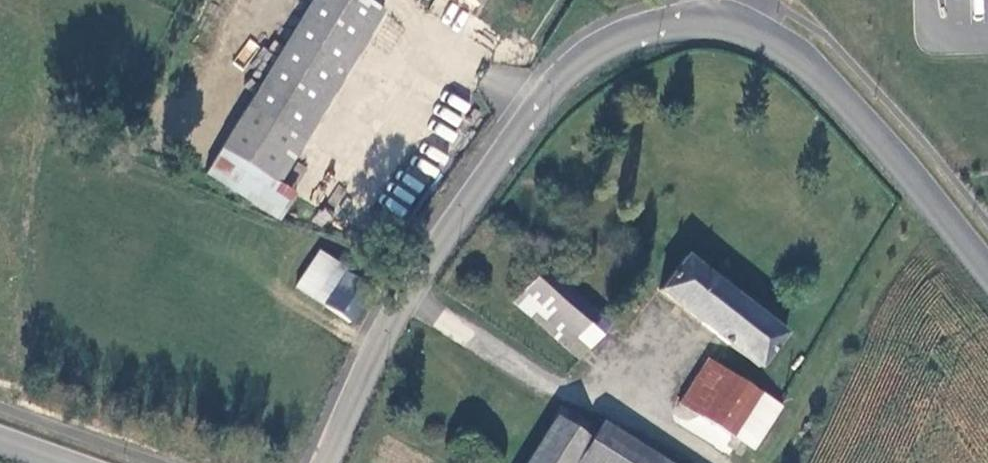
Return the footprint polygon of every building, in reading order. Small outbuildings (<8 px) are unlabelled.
[(223,148),(268,176),(375,5),(366,0),(314,0),(223,148)] [(464,0),(436,0),(428,11),(496,54),(512,29),(464,0)] [(325,305),(348,275),(349,270),(322,253),(298,291),(325,307),(325,305)] [(787,336),(684,257),(660,289),(760,368),(787,336)] [(547,266),(514,301),(580,358),(611,324),(547,266)] [(354,323),(376,295),(348,275),(325,305),(354,323)] [(782,409),(711,361),(681,404),(752,451),(782,409)] [(580,459),(591,442),(587,438),(556,418),(527,462),(578,462),(580,459)] [(601,421),(587,438),(591,442),(580,459),(586,462),(668,462),(601,421)]
